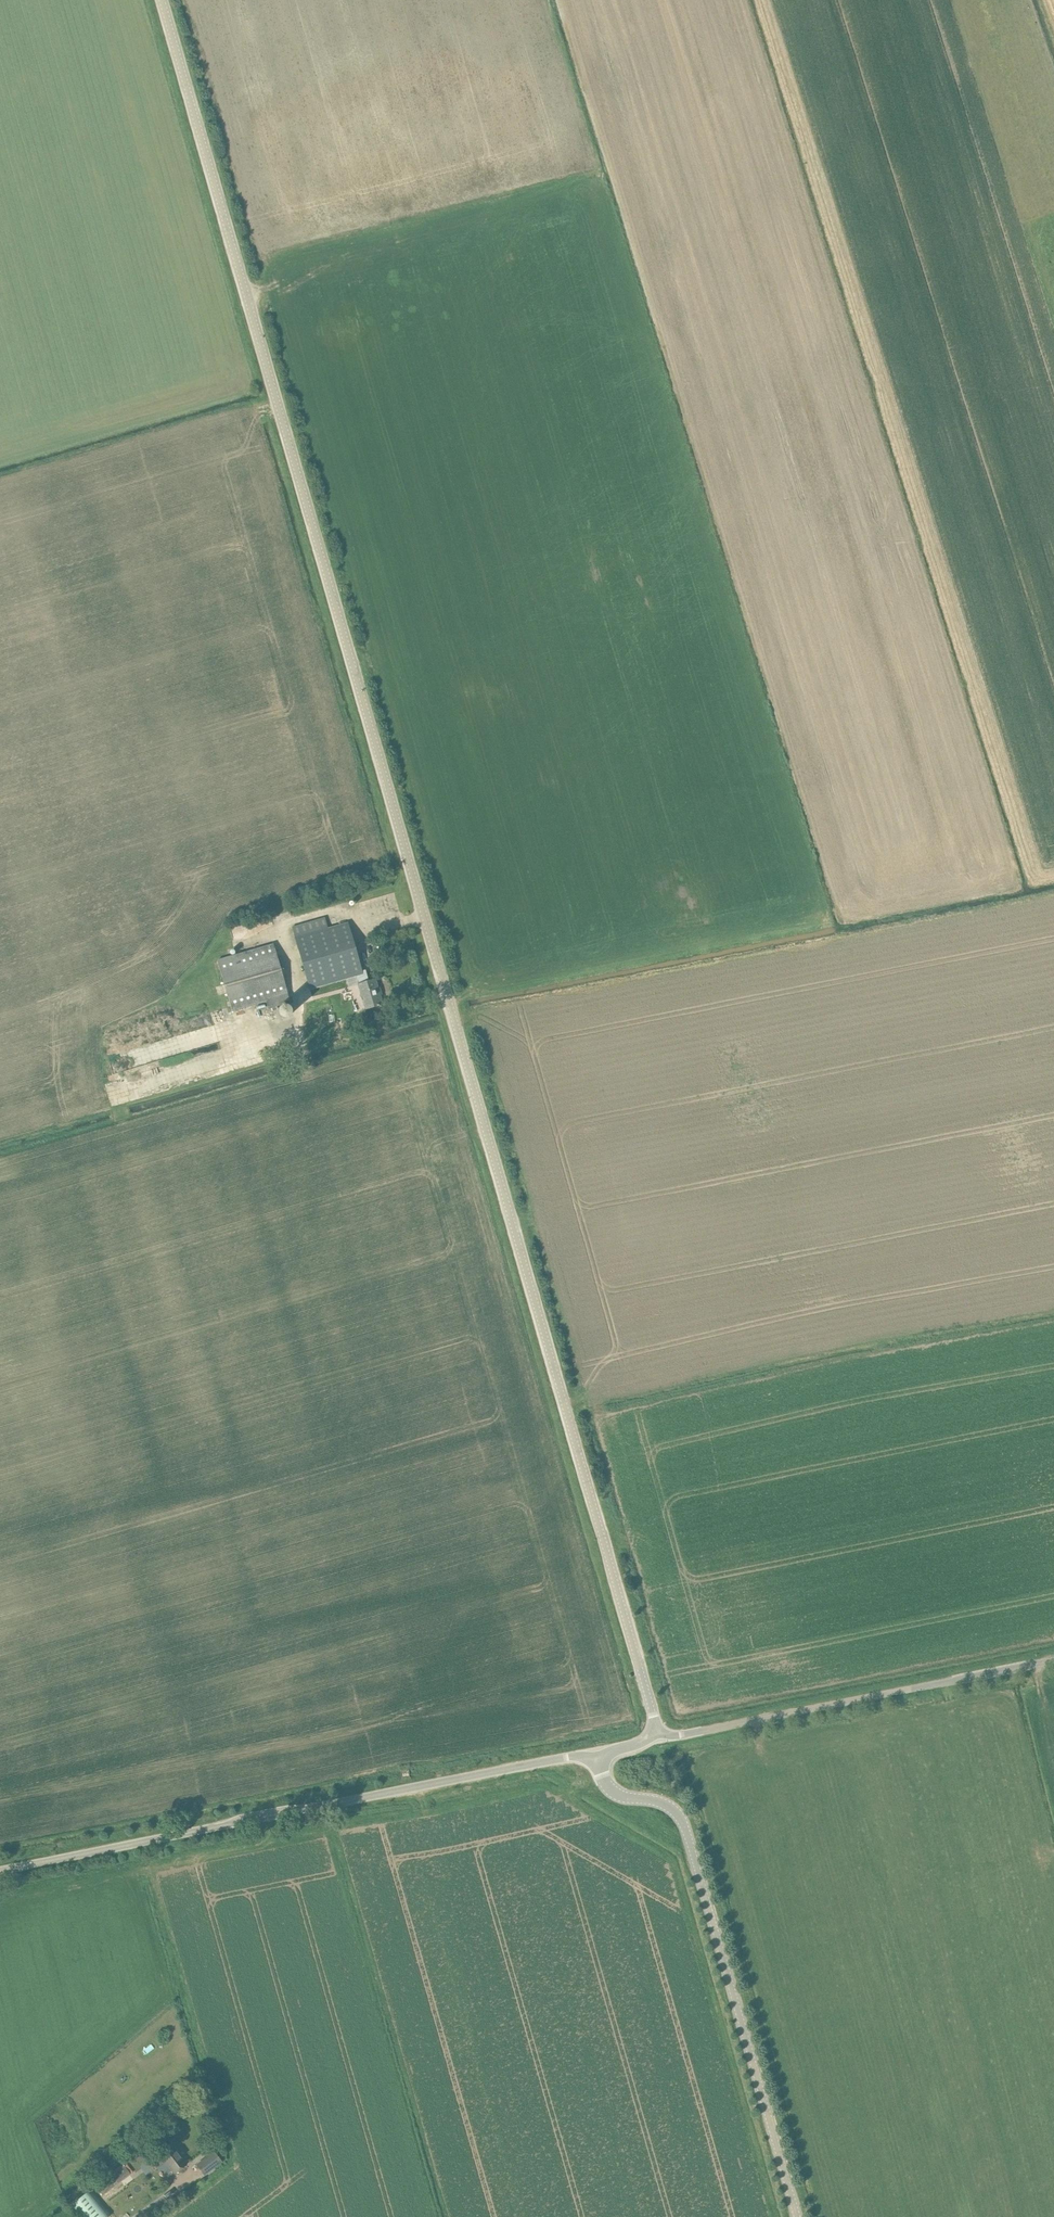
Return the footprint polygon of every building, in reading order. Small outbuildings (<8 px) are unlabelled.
[(365,973),(362,974),(347,923),(328,928),(325,918),(292,927),(295,937),(310,988),(356,975),(359,985),(357,985),(364,1009),(378,1005),(382,1003),(375,979),(368,982),(365,973)] [(217,960),(220,971),(232,1011),(266,1001),(268,1008),(288,1002),(286,995),(288,995),(273,944),(217,960)] [(291,1015),(292,1011),(291,1007),(288,1005),(284,1004),(281,1005),(278,1007),(277,1011),(278,1015),(281,1017),(284,1018),(288,1017),(291,1015)] [(175,2172),(186,2164),(169,2142),(159,2150),(159,2151),(152,2157),(159,2166),(167,2161),(175,2172)] [(197,2164),(204,2174),(221,2161),(214,2151),(197,2164)] [(124,2166),(97,2187),(103,2195),(130,2174),(124,2166)] [(71,2204),(81,2216),(108,2216),(111,2214),(91,2189),(71,2204)]
